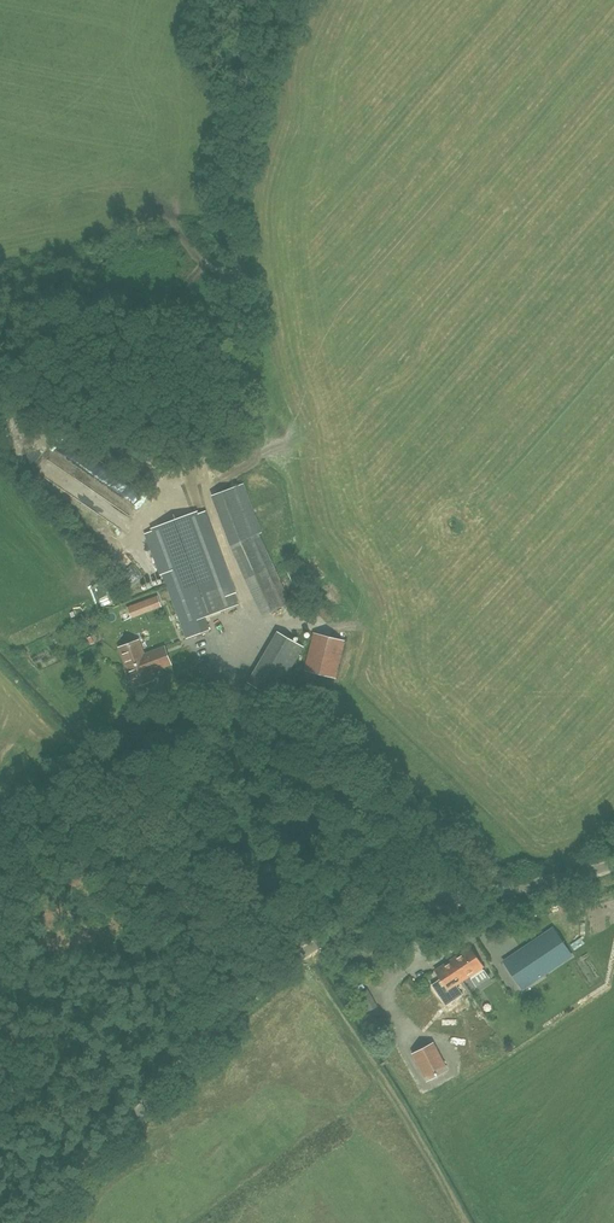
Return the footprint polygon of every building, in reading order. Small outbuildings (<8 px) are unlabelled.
[(269,613),(289,604),(258,534),(261,533),(242,484),(218,493),(237,544),(269,613)] [(229,584),(203,513),(147,534),(186,639),(209,630),(204,618),(240,605),(232,583),(229,584)] [(158,596),(141,603),(144,613),(162,606),(158,596)] [(303,647),(278,632),(248,683),(273,698),(303,647)] [(336,679),(345,641),(313,633),(304,671),(336,679)] [(139,641),(120,648),(134,687),(153,680),(150,672),(171,664),(164,647),(144,655),(139,641)] [(571,955),(564,944),(552,927),(523,947),(504,960),(523,988),(571,955)] [(484,970),(482,967),(483,966),(470,946),(454,957),(460,965),(455,968),(463,980),(469,976),(477,987),(490,978),(484,970)] [(448,989),(463,980),(455,968),(460,965),(454,957),(435,969),(448,989)] [(355,996),(358,1000),(365,1013),(376,1006),(367,990),(355,996)] [(412,1054),(427,1081),(448,1070),(434,1042),(412,1054)]
